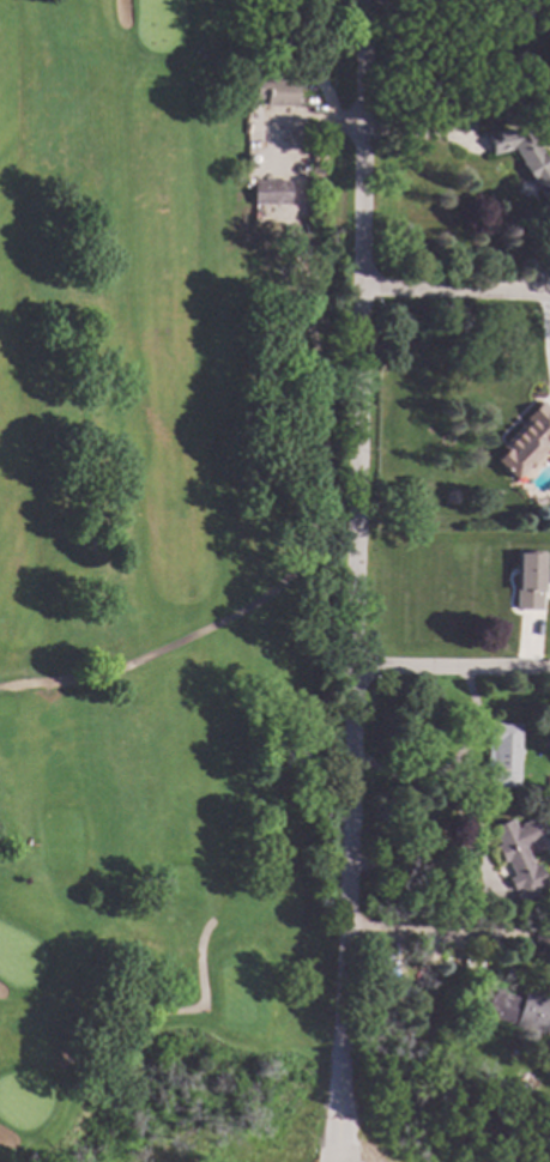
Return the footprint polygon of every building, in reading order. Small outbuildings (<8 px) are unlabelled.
[(296,105),(265,105),(265,98),(254,98),(254,97),(254,77),(297,78),(296,105)] [(546,163),(549,161),(549,201),(549,200),(545,202),(513,150),(491,156),(485,135),(512,129),(513,135),(526,129),(546,163)] [(288,204),(254,204),(252,204),(252,180),(288,180),(288,204)] [(538,400),(549,413),(549,439),(510,478),(491,458),(526,424),(520,418),(538,400)] [(455,492),(457,498),(453,503),(447,504),(443,501),(442,494),(446,490),(452,489),(455,492)] [(542,552),(539,607),(513,606),(514,551),(542,552)] [(519,722),(516,786),(488,785),(488,767),(491,767),(491,744),(486,744),(488,721),(519,722)] [(515,829),(519,827),(518,825),(531,821),(531,822),(534,821),(542,824),(544,829),(543,834),(539,837),(522,846),(532,867),(538,865),(545,884),(533,889),(538,898),(518,907),(512,894),(518,891),(516,888),(512,890),(506,878),(512,876),(504,860),(500,863),(492,847),(497,845),(489,827),(510,817),(515,829)] [(155,914),(144,914),(143,904),(153,904),(155,914)] [(532,930),(549,929),(549,962),(533,963),(532,930)] [(546,980),(549,981),(549,1034),(549,1037),(484,1015),(492,988),(520,998),(524,988),(542,994),(546,980)]
